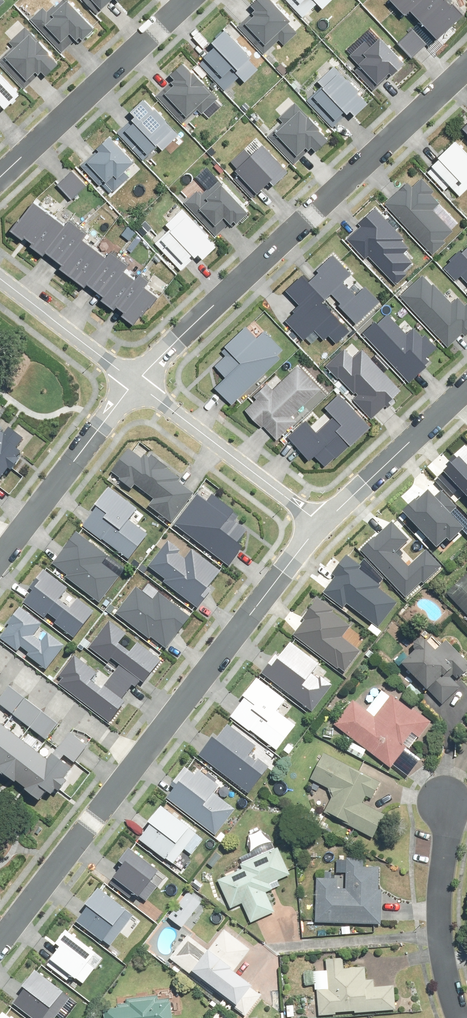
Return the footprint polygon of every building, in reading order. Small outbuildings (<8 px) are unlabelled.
[(61,48),(79,32),(83,37),(96,26),(73,0),(59,0),(48,10),(44,5),(32,16),(61,48)] [(100,10),(111,0),(91,0),(100,10)] [(252,13),(238,26),(265,54),(278,41),(282,46),(296,33),(287,23),(290,21),(271,0),(256,0),(251,5),(252,7),(249,10),(252,13)] [(303,14),(318,0),(290,0),(303,14)] [(398,2),(407,12),(412,7),(421,16),(438,0),(401,0),(398,2)] [(450,0),(438,0),(421,16),(439,34),(462,12),(450,0)] [(17,41),(0,56),(26,84),(43,68),(48,73),(61,62),(41,41),(43,39),(26,20),(11,34),(17,41)] [(414,26),(399,40),(413,54),(427,41),(414,26)] [(215,45),(199,61),(226,90),(239,77),(244,83),(248,79),(256,71),(247,61),(251,57),(225,29),(212,42),(215,45)] [(353,69),(374,89),(387,75),(392,79),(407,63),(380,36),(373,44),(367,39),(350,57),(358,65),(353,69)] [(171,84),(158,95),(182,122),(198,108),(207,118),(219,108),(213,101),(216,99),(185,64),(182,66),(167,80),(171,84)] [(2,105),(8,110),(21,96),(17,92),(22,86),(0,66),(0,107),(2,105)] [(308,99),(333,126),(343,117),(350,111),(355,116),(368,104),(333,66),(314,83),(320,89),(308,99)] [(116,134),(142,161),(159,144),(163,148),(177,135),(163,120),(160,122),(139,100),(121,116),(128,123),(116,134)] [(268,137),(294,164),(303,155),(312,147),(316,152),(329,140),(294,103),(279,117),(284,122),(268,137)] [(428,169),(447,188),(450,185),(457,193),(466,183),(466,150),(454,136),(437,153),(441,156),(428,169)] [(112,138),(82,165),(99,184),(104,180),(114,192),(129,178),(125,175),(134,167),(124,157),(127,154),(112,138)] [(241,167),(239,168),(259,190),(272,179),(274,182),(288,168),(264,141),(254,149),(248,142),(235,154),(232,157),(241,167)] [(195,189),(184,199),(216,234),(235,216),(239,220),(249,211),(208,165),(196,176),(206,187),(199,193),(195,189)] [(72,171),(57,183),(71,200),(86,187),(72,171)] [(405,177),(385,196),(421,233),(418,236),(432,250),(444,238),(442,236),(453,225),(433,205),(438,201),(428,191),(431,188),(419,175),(411,182),(405,177)] [(16,225),(36,240),(55,215),(34,200),(16,225)] [(173,226),(158,240),(183,267),(200,250),(205,255),(219,242),(183,205),(167,220),(173,226)] [(375,206),(349,233),(398,279),(407,270),(403,266),(413,256),(405,248),(408,243),(401,237),(402,231),(375,206)] [(36,240),(57,255),(80,224),(69,217),(65,222),(55,215),(36,240)] [(75,273),(77,270),(96,245),(84,237),(89,231),(80,224),(57,255),(63,260),(61,263),(75,273)] [(448,259),(466,280),(466,241),(448,259)] [(90,279),(97,285),(120,255),(111,249),(108,254),(96,245),(77,270),(75,273),(87,283),(90,279)] [(321,258),(308,270),(313,274),(309,278),(327,296),(333,291),(358,317),(377,299),(365,287),(358,293),(344,279),(353,271),(334,252),(324,261),(321,258)] [(116,303),(118,300),(137,275),(125,267),(128,262),(120,255),(97,285),(106,292),(104,295),(116,303)] [(123,310),(136,319),(143,310),(144,311),(159,291),(147,283),(151,278),(140,270),(137,275),(118,300),(126,307),(123,310)] [(287,318),(303,335),(315,325),(322,334),(327,329),(336,339),(348,327),(324,300),(327,296),(309,278),(303,270),(285,286),(302,304),(287,318)] [(448,344),(464,330),(466,332),(466,331),(466,295),(461,289),(450,298),(434,280),(431,283),(421,272),(400,290),(448,344)] [(385,308),(365,327),(410,376),(426,361),(422,358),(435,345),(423,333),(421,335),(412,325),(406,331),(385,308)] [(217,384),(232,400),(280,354),(278,352),(275,349),(282,342),(264,324),(257,331),(245,322),(221,344),(228,351),(218,360),(229,373),(217,384)] [(339,381),(371,412),(401,380),(362,343),(353,352),(344,343),(326,361),(343,377),(339,381)] [(264,419),(277,433),(295,416),(292,413),(320,387),(297,364),(278,381),(273,376),(254,393),(257,396),(245,407),(259,421),(264,419)] [(306,413),(286,430),(308,456),(314,451),(323,462),(369,422),(340,388),(323,403),(330,411),(315,424),(306,413)] [(2,476),(9,467),(12,469),(21,457),(19,455),(22,451),(17,447),(24,438),(9,426),(7,430),(0,438),(0,475),(2,476)] [(440,470),(443,473),(439,477),(455,493),(459,489),(466,496),(466,448),(465,446),(440,470)] [(131,448),(116,468),(123,473),(118,479),(133,489),(138,483),(153,494),(147,502),(171,520),(195,488),(181,478),(183,476),(153,454),(148,461),(131,448)] [(93,503),(82,517),(129,553),(148,528),(129,514),(137,504),(106,481),(90,501),(93,503)] [(415,496),(404,506),(439,544),(449,535),(452,538),(464,526),(450,511),(457,505),(441,489),(435,494),(429,488),(418,498),(415,496)] [(197,493),(175,521),(230,564),(242,548),(236,544),(249,528),(238,520),(240,514),(212,493),(206,501),(197,493)] [(393,519),(361,549),(405,597),(441,563),(426,547),(408,563),(397,551),(411,538),(393,519)] [(75,529),(52,560),(68,573),(66,575),(100,600),(119,574),(102,561),(106,555),(108,554),(75,529)] [(169,538),(148,565),(199,603),(212,586),(209,585),(221,569),(190,546),(184,555),(179,551),(182,547),(169,538)] [(379,624),(396,601),(378,588),(382,583),(361,567),(363,564),(348,552),(332,573),(335,575),(323,591),(344,606),(348,601),(379,624)] [(33,590),(25,600),(45,615),(48,611),(57,618),(55,621),(73,634),(94,607),(79,595),(71,605),(59,596),(67,586),(43,567),(28,586),(33,590)] [(450,593),(466,612),(466,577),(450,593)] [(140,585),(119,611),(156,641),(159,637),(168,644),(190,616),(161,593),(156,599),(140,585)] [(295,632),(345,669),(359,649),(340,635),(349,623),(332,611),(335,608),(318,596),(303,615),(305,618),(295,632)] [(1,637),(19,650),(21,647),(46,666),(65,641),(49,629),(43,637),(36,631),(43,621),(20,604),(8,621),(11,623),(1,637)] [(109,618),(89,645),(142,684),(162,658),(138,639),(131,648),(121,640),(128,632),(109,618)] [(263,671),(312,707),(331,682),(322,675),(320,677),(311,670),(319,660),(290,638),(281,651),(279,650),(263,671)] [(450,641),(444,647),(436,638),(431,643),(430,641),(424,641),(420,645),(420,650),(421,652),(413,660),(408,665),(409,667),(429,687),(445,704),(462,688),(452,678),(455,675),(460,680),(466,674),(466,666),(465,664),(466,662),(466,658),(450,641)] [(397,662),(403,668),(412,659),(406,653),(397,662)] [(73,654),(57,675),(62,679),(59,683),(108,721),(127,697),(123,694),(134,679),(119,668),(105,686),(103,689),(90,680),(96,672),(73,654)] [(246,696),(232,714),(277,749),(297,724),(278,709),(287,699),(257,676),(243,694),(246,696)] [(8,685),(0,695),(0,700),(13,710),(24,697),(8,685)] [(421,738),(423,736),(433,723),(416,710),(415,712),(393,696),(376,717),(355,701),(346,714),(342,719),(337,726),(385,762),(393,768),(410,747),(412,749),(420,738),(421,738)] [(24,697),(13,710),(31,724),(42,710),(24,697)] [(57,722),(42,710),(31,724),(47,736),(57,722)] [(199,754),(248,791),(268,765),(258,758),(257,760),(248,754),(256,743),(227,722),(217,735),(215,733),(199,754)] [(6,723),(0,731),(0,761),(21,734),(6,723)] [(87,746),(69,732),(59,745),(76,759),(87,746)] [(21,734),(0,761),(0,764),(13,774),(35,745),(21,734)] [(50,756),(35,745),(13,774),(28,785),(50,756)] [(347,751),(353,754),(356,748),(351,745),(347,751)] [(54,751),(50,756),(28,785),(26,788),(39,798),(45,791),(48,793),(54,784),(59,788),(68,776),(66,775),(73,765),(54,751)] [(383,783),(361,772),(327,755),(313,781),(330,789),(335,798),(327,814),(375,839),(387,815),(382,813),(365,804),(369,796),(374,800),(383,783)] [(170,797),(216,831),(234,806),(213,791),(219,783),(198,768),(195,772),(185,764),(171,783),(177,788),(170,797)] [(140,837),(172,862),(196,832),(162,804),(149,820),(152,821),(140,837)] [(153,879),(162,868),(132,845),(121,859),(126,863),(116,875),(148,900),(160,885),(153,879)] [(271,885),(274,884),(292,876),(280,849),(277,850),(243,865),(245,871),(220,881),(232,907),(233,909),(244,904),(245,905),(253,923),(257,922),(277,913),(274,908),(268,893),(272,892),(274,891),(271,885)] [(384,919),(385,892),(381,891),(382,868),(365,867),(365,860),(350,859),(349,891),(340,890),(340,880),(320,879),(318,923),(384,925),(384,919)] [(193,885),(200,891),(205,886),(198,880),(193,885)] [(77,919),(110,944),(134,914),(99,886),(87,902),(89,903),(77,919)] [(189,890),(169,915),(181,925),(201,900),(189,890)] [(86,980),(106,954),(69,926),(58,940),(62,943),(49,961),(70,976),(74,971),(86,980)] [(344,928),(344,935),(352,935),(351,927),(344,928)] [(238,1007),(251,990),(253,987),(234,972),(252,948),(226,929),(210,950),(189,934),(172,957),(238,1007)] [(319,988),(321,1014),(338,1013),(338,1011),(357,1009),(357,1011),(398,1008),(397,984),(376,986),(376,979),(368,979),(367,966),(346,968),(346,956),(329,957),(331,987),(319,988)] [(37,1017),(52,1017),(70,995),(36,967),(24,983),(26,984),(14,1000),(37,1017)] [(173,1000),(172,1000),(171,997),(161,999),(160,994),(150,995),(134,997),(119,998),(120,1006),(106,1008),(107,1017),(175,1017),(173,1000)] [(5,1009),(0,1015),(0,1017),(17,1017),(5,1009)]
